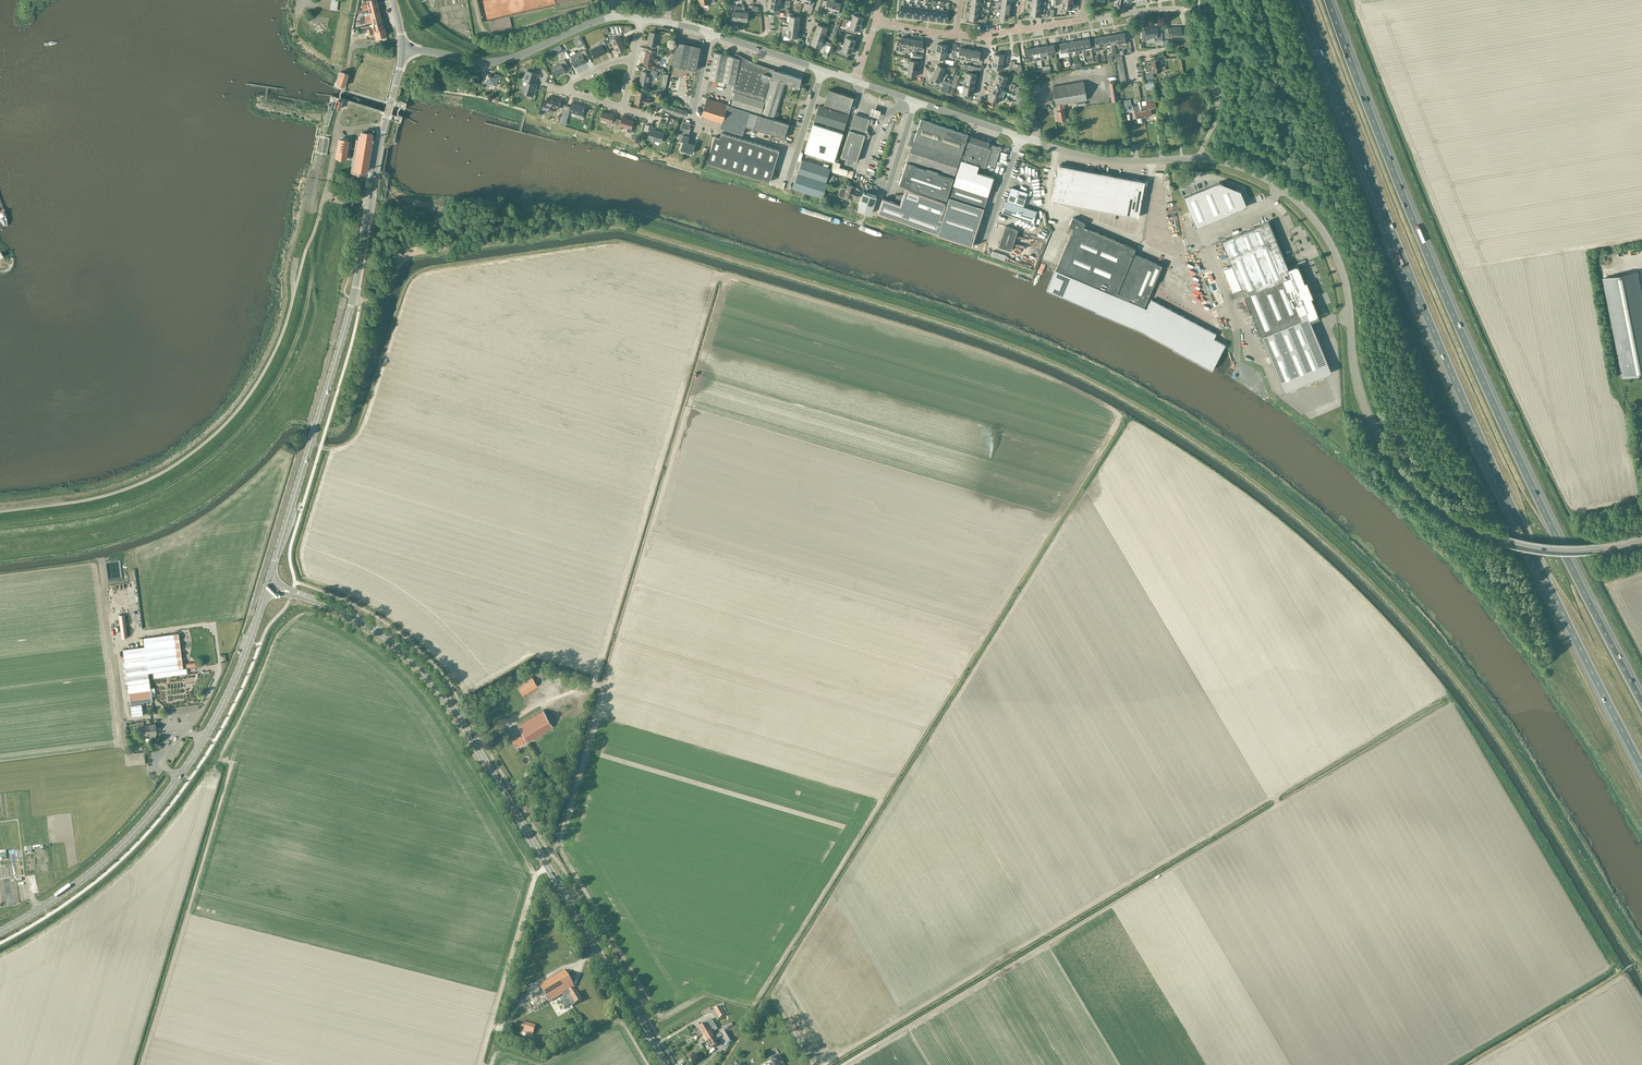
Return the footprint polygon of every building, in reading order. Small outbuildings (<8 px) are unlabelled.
[(330,9),(337,10),(338,0),(331,0),(330,9)] [(834,1),(832,0),(827,0),(827,1),(825,0),(824,0),(823,0),(820,9),(824,10),(824,9),(831,11),(834,1)] [(1073,1),(1061,0),(1057,0),(1057,3),(1062,3),(1062,7),(1072,9),(1073,1)] [(780,2),(769,1),(769,8),(779,9),(780,2)] [(841,3),(834,1),(831,11),(837,13),(837,15),(840,16),(844,6),(840,5),(841,3)] [(900,15),(908,16),(909,6),(903,5),(904,2),(901,2),(900,15)] [(909,6),(908,16),(916,17),(917,7),(911,6),(912,3),(909,3),(909,6)] [(370,12),(378,10),(377,4),(362,7),(357,9),(357,11),(363,10),(367,9),(367,8),(369,7),(370,12)] [(917,7),(916,17),(923,18),(925,8),(919,7),(920,4),(917,4),(917,7)] [(925,5),(925,8),(923,18),(931,19),(932,9),(927,8),(927,5),(925,5)] [(740,20),(742,6),(738,6),(738,11),(734,10),(732,19),(734,20),(740,20)] [(744,7),(742,6),(740,20),(747,21),(748,12),(744,11),(744,7)] [(933,6),(932,9),(931,19),(939,20),(940,10),(935,9),(935,6),(933,6)] [(941,7),(940,10),(939,20),(947,21),(948,11),(943,10),(943,7),(941,7)] [(365,20),(379,16),(378,10),(370,12),(371,17),(369,17),(369,16),(364,17),(360,18),(360,20),(365,19),(365,20)] [(853,14),(850,22),(860,26),(863,17),(861,16),(862,13),(853,10),(852,13),(853,14)] [(978,13),(970,12),(969,19),(977,20),(978,15),(982,16),(983,13),(978,13)] [(790,15),(789,22),(799,24),(800,17),(790,15)] [(373,24),(381,22),(379,16),(365,20),(366,22),(370,21),(370,20),(371,19),(373,24)] [(381,22),(373,24),(374,29),(371,29),(371,28),(367,29),(367,32),(371,31),(372,31),(374,30),(382,28),(381,22)] [(799,24),(789,22),(788,29),(798,30),(799,24)] [(860,26),(850,22),(849,27),(847,26),(846,30),(855,33),(856,30),(859,30),(860,26)] [(817,24),(815,30),(825,34),(827,27),(817,24)] [(1181,39),(1187,38),(1187,30),(1181,31),(1181,26),(1168,27),(1168,28),(1164,28),(1165,38),(1168,37),(1168,36),(1181,36),(1181,39)] [(384,27),(382,28),(374,30),(376,37),(380,36),(381,36),(385,35),(384,27)] [(1157,41),(1162,41),(1162,29),(1157,30),(1157,27),(1145,28),(1145,30),(1141,30),(1142,40),(1147,40),(1147,37),(1157,37),(1157,41)] [(779,30),(783,31),(783,35),(797,37),(798,30),(788,29),(783,28),(779,28),(779,30)] [(815,30),(813,37),(823,40),(825,34),(815,30)] [(651,45),(651,49),(658,50),(659,45),(656,45),(659,33),(650,32),(647,44),(651,45)] [(846,37),(843,45),(853,49),(856,40),(853,39),(855,36),(845,32),(844,36),(846,37)] [(1124,33),(1116,34),(1118,42),(1118,48),(1122,47),(1121,42),(1125,41),(1124,33)] [(1118,42),(1116,34),(1109,35),(1111,44),(1110,44),(1111,49),(1114,48),(1114,43),(1118,42)] [(1111,44),(1109,35),(1102,36),(1103,45),(1104,50),(1107,49),(1106,44),(1110,44),(1111,44)] [(617,52),(625,49),(619,36),(611,39),(617,52)] [(1099,46),(1103,45),(1102,36),(1094,38),(1095,42),(1092,42),(1094,52),(1100,51),(1099,46)] [(579,37),(574,40),(578,48),(583,46),(579,37)] [(823,40),(813,37),(811,44),(821,47),(823,40)] [(902,46),(906,47),(907,47),(908,38),(901,37),(899,45),(896,45),(895,50),(902,51),(902,46)] [(906,52),(909,52),(910,47),(914,48),(915,40),(908,38),(907,47),(906,47),(906,52)] [(1089,38),(1081,40),(1083,48),(1083,53),(1087,53),(1086,48),(1090,47),(1089,38)] [(604,50),(608,49),(604,40),(599,42),(600,45),(591,49),(594,58),(605,53),(604,50)] [(914,48),(912,57),(920,58),(920,54),(916,54),(917,49),(921,49),(923,41),(915,40),(914,48)] [(1083,48),(1081,40),(1074,41),(1075,49),(1076,54),(1079,54),(1079,49),(1083,48)] [(1074,41),(1067,42),(1068,51),(1069,56),(1072,55),(1071,50),(1075,49),(1074,41)] [(677,42),(672,65),(696,70),(701,46),(677,42)] [(1068,51),(1067,42),(1059,43),(1061,57),(1065,56),(1064,51),(1068,51)] [(937,43),(936,50),(946,52),(947,45),(937,43)] [(1054,44),(1046,45),(1048,54),(1048,59),(1052,58),(1051,53),(1055,53),(1054,44)] [(853,49),(843,45),(841,50),(840,49),(838,53),(848,56),(849,53),(851,53),(853,49)] [(1048,54),(1046,45),(1039,47),(1040,55),(1041,60),(1044,60),(1044,55),(1048,54)] [(958,58),(965,59),(966,48),(960,47),(959,52),(956,51),(955,54),(955,56),(956,56),(956,57),(958,57),(958,58)] [(1039,47),(1032,48),(1033,56),(1034,61),(1037,61),(1036,56),(1040,55),(1039,47)] [(965,59),(971,60),(973,50),(966,48),(965,59)] [(1033,56),(1032,48),(1024,49),(1026,62),(1030,62),(1029,57),(1033,56)] [(579,51),(570,55),(571,58),(575,67),(586,62),(585,60),(588,58),(584,49),(579,52),(579,51)] [(658,50),(651,49),(650,52),(646,51),(643,64),(652,66),(653,61),(656,62),(657,58),(654,57),(654,54),(657,55),(658,50)] [(946,52),(936,50),(934,57),(945,59),(946,52)] [(973,50),(971,60),(978,61),(980,51),(973,50)] [(714,52),(709,79),(735,84),(733,92),(735,92),(731,104),(760,113),(761,112),(775,116),(785,82),(793,85),(793,84),(799,86),(802,78),(774,69),(774,70),(757,64),(757,63),(755,62),(755,64),(727,54),(714,52)] [(994,53),(993,60),(1003,62),(1004,55),(994,53)] [(565,69),(568,67),(564,59),(559,61),(561,63),(551,68),(555,76),(566,71),(565,69)] [(909,63),(908,67),(917,69),(918,61),(904,59),(904,62),(909,63)] [(1165,66),(1160,67),(1159,59),(1150,60),(1151,65),(1148,65),(1148,62),(1144,62),(1146,71),(1152,70),(1153,72),(1166,70),(1165,66)] [(1003,62),(993,60),(991,67),(1002,69),(1003,62)] [(934,71),(942,75),(947,77),(948,74),(943,72),(945,68),(948,69),(950,66),(942,63),(941,66),(937,64),(934,71)] [(917,69),(908,67),(903,66),(902,70),(908,70),(907,75),(915,76),(917,69)] [(658,70),(655,70),(647,68),(646,71),(642,70),(640,83),(648,84),(649,80),(656,77),(658,70)] [(535,84),(538,74),(526,70),(523,80),(527,81),(524,93),(533,95),(537,84),(535,84)] [(942,75),(934,71),(931,78),(943,83),(950,86),(951,83),(940,78),(942,75)] [(347,74),(344,73),(340,72),(337,83),(344,85),(347,74)] [(966,72),(964,79),(975,81),(976,74),(966,72)] [(500,79),(501,76),(494,73),(493,77),(487,75),(486,79),(481,78),(479,83),(487,85),(488,83),(496,85),(498,79),(500,79)] [(995,80),(1005,84),(1008,77),(998,73),(995,80)] [(672,76),(669,89),(677,91),(680,78),(672,76)] [(964,79),(963,86),(974,87),(975,81),(964,79)] [(1002,90),(1005,84),(995,80),(993,86),(1002,90)] [(1064,109),(1063,109),(1062,104),(1086,100),(1083,81),(1053,86),(1056,105),(1057,105),(1058,110),(1057,110),(1059,120),(1066,119),(1064,109)] [(1119,100),(1115,81),(1109,82),(1112,101),(1119,100)] [(943,83),(940,91),(947,93),(950,86),(943,83)] [(974,87),(963,86),(962,92),(972,94),(974,87)] [(990,92),(1000,96),(1002,90),(993,86),(990,92)] [(829,89),(824,104),(849,112),(854,97),(829,89)] [(649,103),(650,99),(644,97),(645,92),(637,90),(635,102),(643,104),(643,102),(649,103)] [(997,103),(1000,96),(990,92),(987,99),(997,103)] [(549,111),(551,106),(559,108),(561,100),(554,98),(554,97),(548,95),(546,102),(544,101),(541,109),(549,111)] [(1142,108),(1143,116),(1151,115),(1150,109),(1156,108),(1154,97),(1146,99),(1147,107),(1142,108)] [(758,114),(736,107),(707,98),(702,116),(722,122),(720,127),(743,134),(745,125),(785,137),(789,123),(758,114)] [(1136,118),(1143,116),(1142,108),(1141,101),(1138,101),(1139,108),(1134,109),(1136,118)] [(582,114),(584,107),(585,106),(572,102),(570,107),(567,106),(565,113),(568,114),(569,111),(577,113),(576,116),(582,118),(583,115),(582,114)] [(687,110),(674,107),(663,103),(661,110),(672,113),(685,117),(687,110)] [(819,105),(818,107),(805,151),(834,161),(843,132),(829,128),(830,125),(844,129),(848,114),(819,105)] [(871,106),(869,114),(878,117),(880,109),(871,106)] [(614,127),(617,118),(613,117),(614,113),(610,112),(609,113),(602,111),(600,119),(610,122),(609,126),(614,127)] [(872,120),(867,119),(867,118),(854,114),(841,157),(856,162),(863,140),(869,137),(866,130),(867,125),(871,126),(872,121),(872,120)] [(621,120),(617,118),(614,127),(620,129),(622,125),(627,127),(626,131),(631,132),(632,128),(631,128),(633,120),(626,118),(627,117),(622,115),(621,120)] [(968,134),(921,119),(916,134),(911,132),(909,138),(961,155),(968,134)] [(680,140),(681,136),(688,138),(690,134),(689,134),(690,130),(689,129),(691,123),(682,121),(677,139),(680,140)] [(661,142),(664,132),(651,128),(648,138),(661,142)] [(372,134),(364,132),(361,132),(360,136),(358,136),(358,138),(359,138),(359,140),(356,139),(351,171),(366,173),(367,170),(368,170),(368,169),(367,169),(372,139),(373,139),(372,138),(371,138),(372,134)] [(769,182),(779,150),(721,132),(720,137),(715,136),(707,162),(769,182)] [(971,135),(969,141),(962,160),(984,167),(986,164),(994,167),(1000,148),(989,144),(989,141),(971,135)] [(681,136),(680,140),(683,140),(680,149),(692,153),(695,144),(688,141),(688,138),(681,136)] [(953,177),(961,155),(909,138),(907,144),(912,146),(906,162),(899,183),(946,199),(953,178),(953,177)] [(351,141),(348,141),(339,139),(336,157),(348,159),(351,141)] [(803,157),(798,173),(826,182),(831,166),(803,157)] [(979,166),(961,160),(953,184),(947,203),(937,233),(937,234),(972,245),(993,177),(977,172),(979,166)] [(839,162),(834,161),(831,170),(846,175),(847,170),(837,167),(839,162)] [(1144,181),(1059,165),(1052,200),(1137,217),(1144,181)] [(822,197),(827,183),(798,173),(793,188),(822,197)] [(1247,206),(1240,191),(1219,182),(1183,196),(1196,227),(1247,206)] [(847,184),(846,189),(843,188),(842,188),(841,188),(840,188),(840,189),(838,193),(839,194),(839,195),(840,196),(843,197),(844,197),(846,197),(846,196),(851,197),(852,196),(857,198),(860,191),(854,189),(855,187),(847,184)] [(947,203),(905,189),(903,196),(897,194),(894,202),(883,198),(878,212),(937,233),(947,203)] [(1011,190),(1008,200),(1025,206),(1028,195),(1011,190)] [(877,196),(863,191),(858,208),(871,213),(877,196)] [(1037,211),(1031,209),(1005,200),(1002,212),(1027,221),(1033,222),(1037,211)] [(1008,217),(1005,225),(998,246),(1011,250),(1018,229),(1020,221),(1008,217)] [(1145,305),(1162,265),(1134,253),(1135,249),(1083,227),(1085,222),(1072,217),(1068,226),(1073,227),(1056,268),(1145,305)] [(1305,289),(1296,268),(1294,267),(1288,269),(1268,221),(1262,223),(1221,240),(1232,265),(1223,269),(1233,291),(1241,288),(1284,392),(1331,372),(1309,320),(1315,318),(1316,315),(1307,294),(1308,293),(1306,289),(1305,289)] [(1146,308),(1055,269),(1046,291),(1161,340),(1213,367),(1225,344),(1214,338),(1216,333),(1151,299),(1146,308)] [(1604,278),(1623,376),(1641,373),(1641,301),(1636,271),(1604,278)] [(119,615),(122,638),(127,637),(124,614),(119,615)] [(144,646),(123,649),(132,716),(143,714),(141,704),(144,703),(144,702),(152,701),(148,673),(183,668),(178,633),(143,638),(144,646)] [(522,695),(537,686),(531,676),(516,685),(522,695)] [(528,742),(553,727),(543,710),(518,725),(524,735),(521,736),(521,735),(513,740),(517,747),(525,742),(527,740),(528,742)] [(155,729),(155,724),(144,725),(143,721),(136,722),(137,728),(141,728),(142,735),(148,734),(149,739),(156,738),(155,733),(156,733),(155,729)] [(576,1004),(582,1001),(577,992),(576,993),(573,988),(574,987),(565,971),(540,986),(549,1002),(569,991),(571,995),(571,996),(576,1004)] [(720,1006),(717,1007),(714,1009),(719,1018),(725,1015),(720,1006)] [(703,1035),(716,1027),(714,1024),(711,1019),(705,1023),(706,1024),(698,1028),(703,1035)] [(520,1032),(533,1036),(536,1026),(523,1022),(520,1032)] [(707,1042),(714,1038),(711,1033),(717,1030),(716,1027),(703,1035),(707,1042)] [(726,1031),(722,1034),(728,1044),(733,1041),(726,1031)] [(711,1049),(718,1045),(718,1044),(715,1040),(722,1036),(720,1034),(714,1038),(707,1042),(711,1049)] [(773,1064),(783,1064),(782,1063),(783,1063),(778,1056),(771,1060),(773,1064)]
